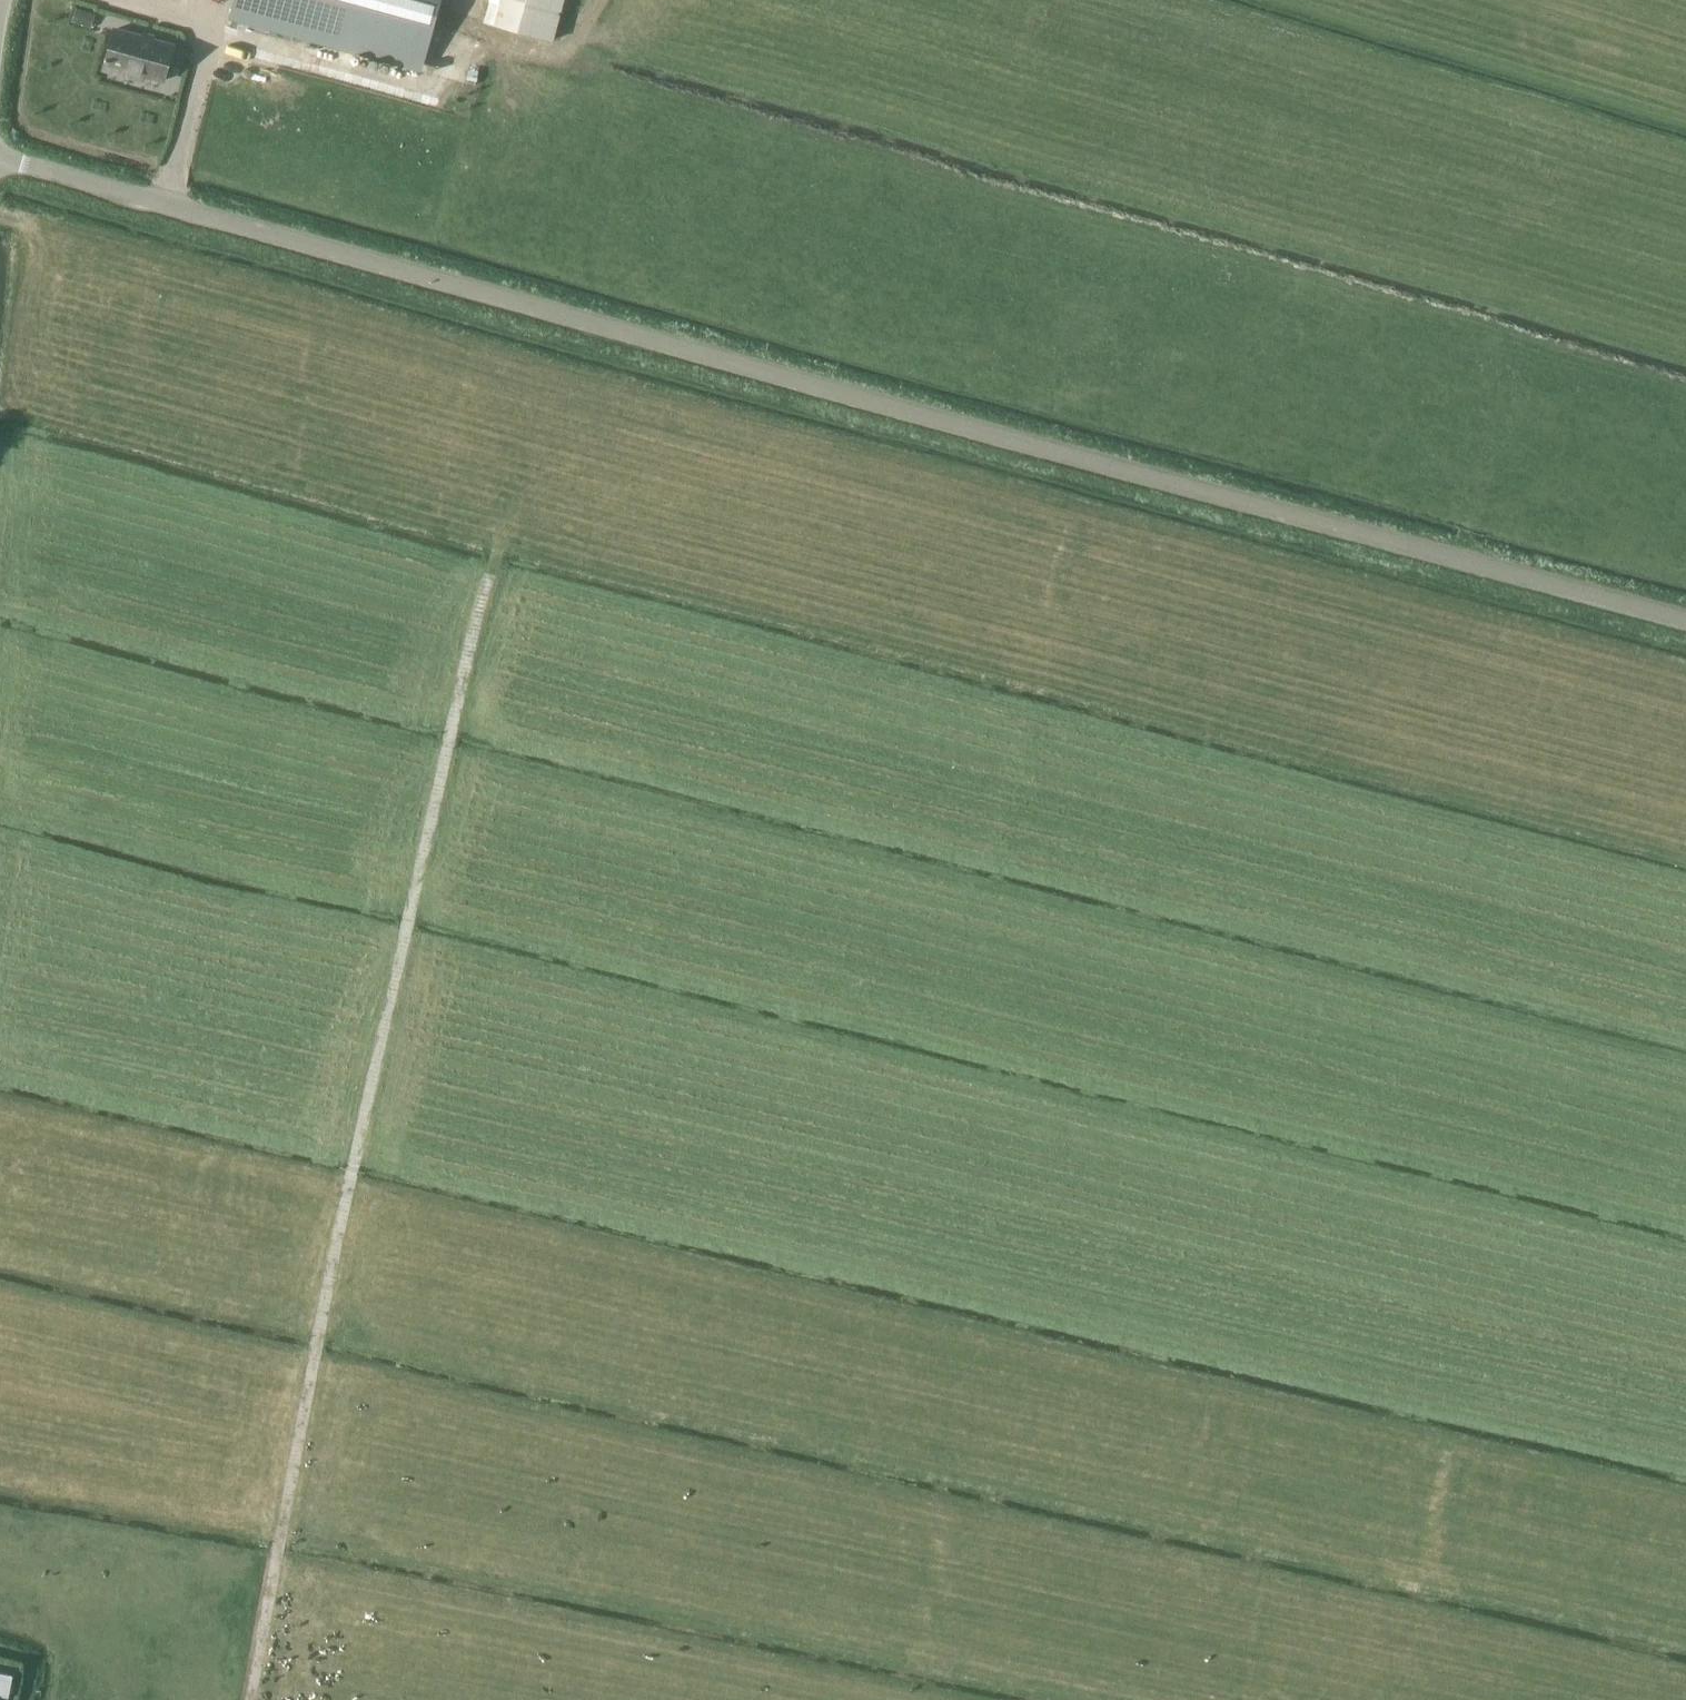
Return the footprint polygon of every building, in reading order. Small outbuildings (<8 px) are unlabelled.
[(420,71),(440,0),(234,0),(228,19),(420,71)] [(496,26),(552,41),(563,0),(503,0),(496,26)] [(77,9),(73,22),(91,28),(95,15),(77,9)] [(102,70),(144,82),(146,76),(163,81),(173,47),(113,30),(102,70)] [(9,1697),(13,1675),(0,1673),(0,1696),(9,1697)]
